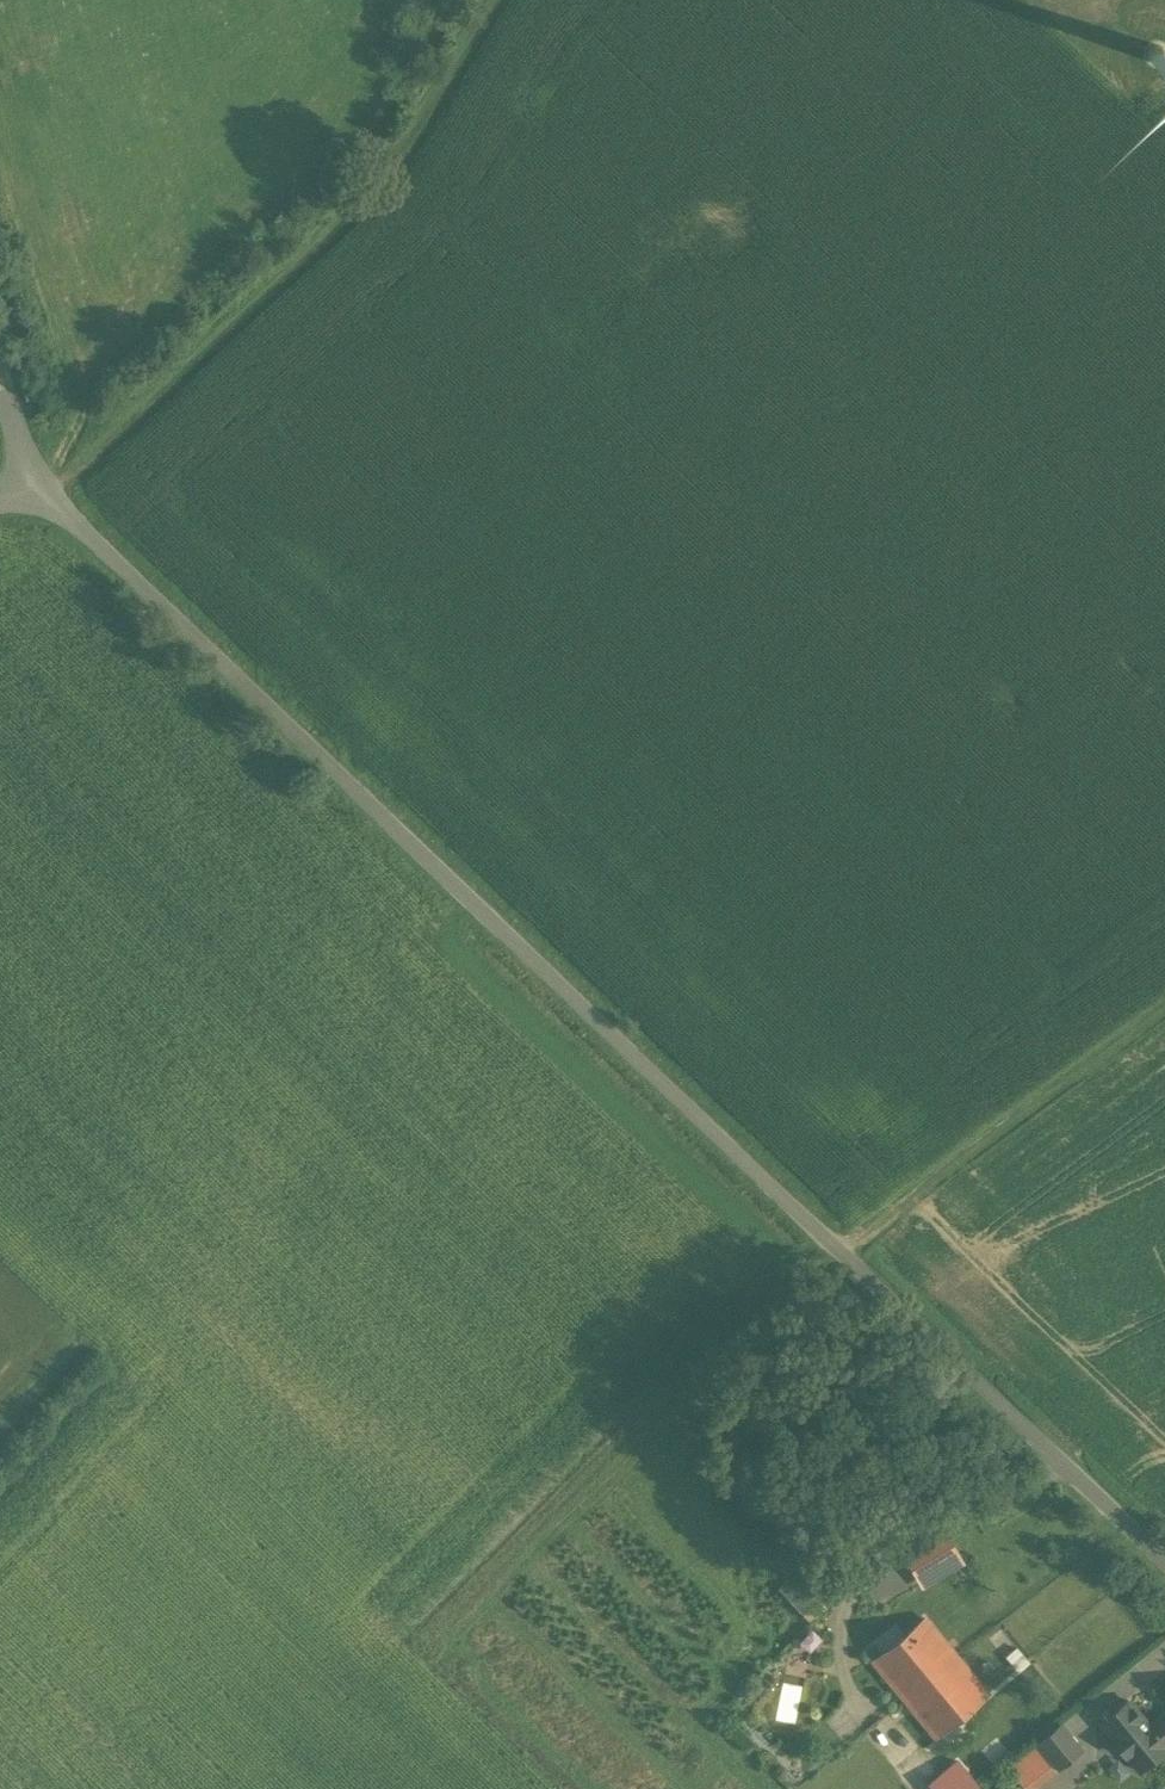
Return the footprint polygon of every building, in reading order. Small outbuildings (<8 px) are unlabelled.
[(987,1693),(925,1618),(873,1660),(936,1736),(987,1693)] [(1149,1725),(1128,1699),(1100,1721),(1140,1770),(1164,1750),(1164,1745),(1164,1744),(1164,1713),(1149,1725)] [(1059,1722),(1037,1741),(1059,1767),(1081,1749),(1059,1722)] [(1053,1770),(1031,1742),(1003,1763),(1023,1788),(1029,1788),(1053,1770)] [(930,1781),(936,1788),(975,1788),(976,1788),(956,1761),(930,1781)]
